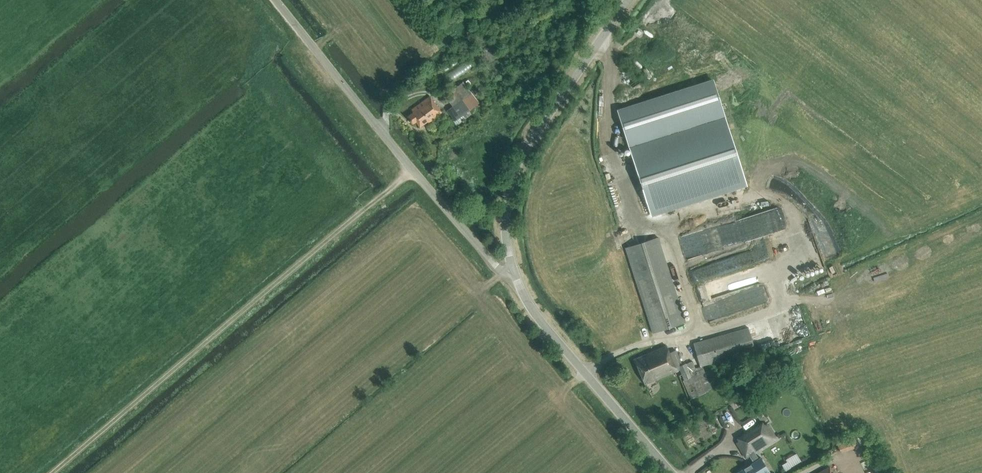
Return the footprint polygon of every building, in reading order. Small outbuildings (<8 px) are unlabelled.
[(691,64),(680,76),(699,93),(710,81),(691,64)] [(474,95),(464,84),(463,82),(455,88),(454,88),(447,93),(450,96),(447,99),(453,106),(462,98),(466,102),(474,95)] [(429,123),(442,113),(430,96),(411,110),(413,112),(407,117),(413,124),(416,122),(420,127),(428,121),(429,123)] [(455,121),(460,118),(453,107),(448,110),(455,121)] [(629,147),(651,215),(661,212),(746,184),(725,117),(629,147)] [(772,218),(771,214),(781,211),(779,206),(752,216),(755,224),(772,218)] [(658,237),(625,248),(653,332),(686,322),(658,237)] [(905,247),(883,257),(887,265),(909,254),(905,247)] [(869,263),(874,272),(887,266),(882,256),(869,263)] [(699,285),(704,302),(755,287),(750,271),(699,285)] [(715,319),(762,303),(758,290),(711,306),(715,319)] [(755,351),(749,327),(694,343),(700,366),(755,351)] [(713,389),(708,378),(705,379),(700,366),(688,371),(685,364),(682,365),(676,350),(669,353),(666,345),(635,358),(645,384),(679,369),(692,398),(713,389)] [(736,472),(765,472),(757,460),(759,459),(755,452),(769,443),(776,439),(776,438),(771,430),(767,423),(764,425),(763,422),(754,428),(736,439),(738,442),(736,443),(746,458),(749,456),(753,462),(736,472)] [(790,466),(787,461),(782,464),(786,470),(791,467),(790,466)]
